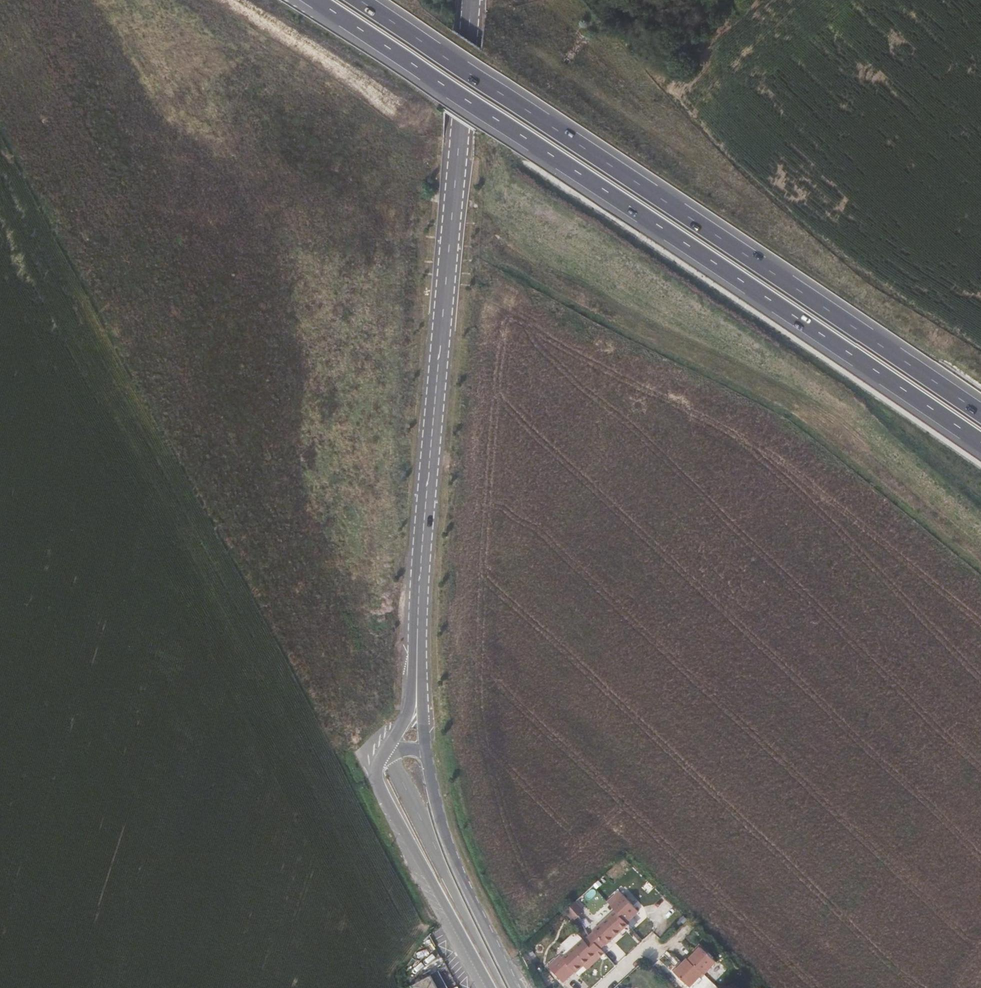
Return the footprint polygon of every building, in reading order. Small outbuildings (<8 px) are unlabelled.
[(618,891),(607,901),(610,905),(622,895),(618,891)] [(592,931),(593,932),(589,935),(596,944),(601,939),(604,943),(605,944),(627,924),(625,922),(637,911),(622,895),(610,905),(615,910),(592,931)] [(575,913),(569,906),(565,909),(572,916),(575,913)] [(565,909),(560,915),(566,921),(572,916),(565,909)] [(595,952),(591,948),(596,944),(589,935),(584,939),(583,938),(562,957),(560,954),(548,965),(562,981),(575,970),(576,971),(595,953),(595,952)] [(595,952),(600,947),(596,944),(591,948),(595,952)] [(716,961),(700,946),(695,952),(688,959),(702,973),(704,974),(716,961)] [(690,986),(702,973),(688,959),(687,958),(682,963),(674,972),(690,986)] [(680,962),(672,970),(674,972),(682,963),(680,962)] [(438,969),(430,973),(431,975),(412,986),(413,987),(448,987),(438,969)]
